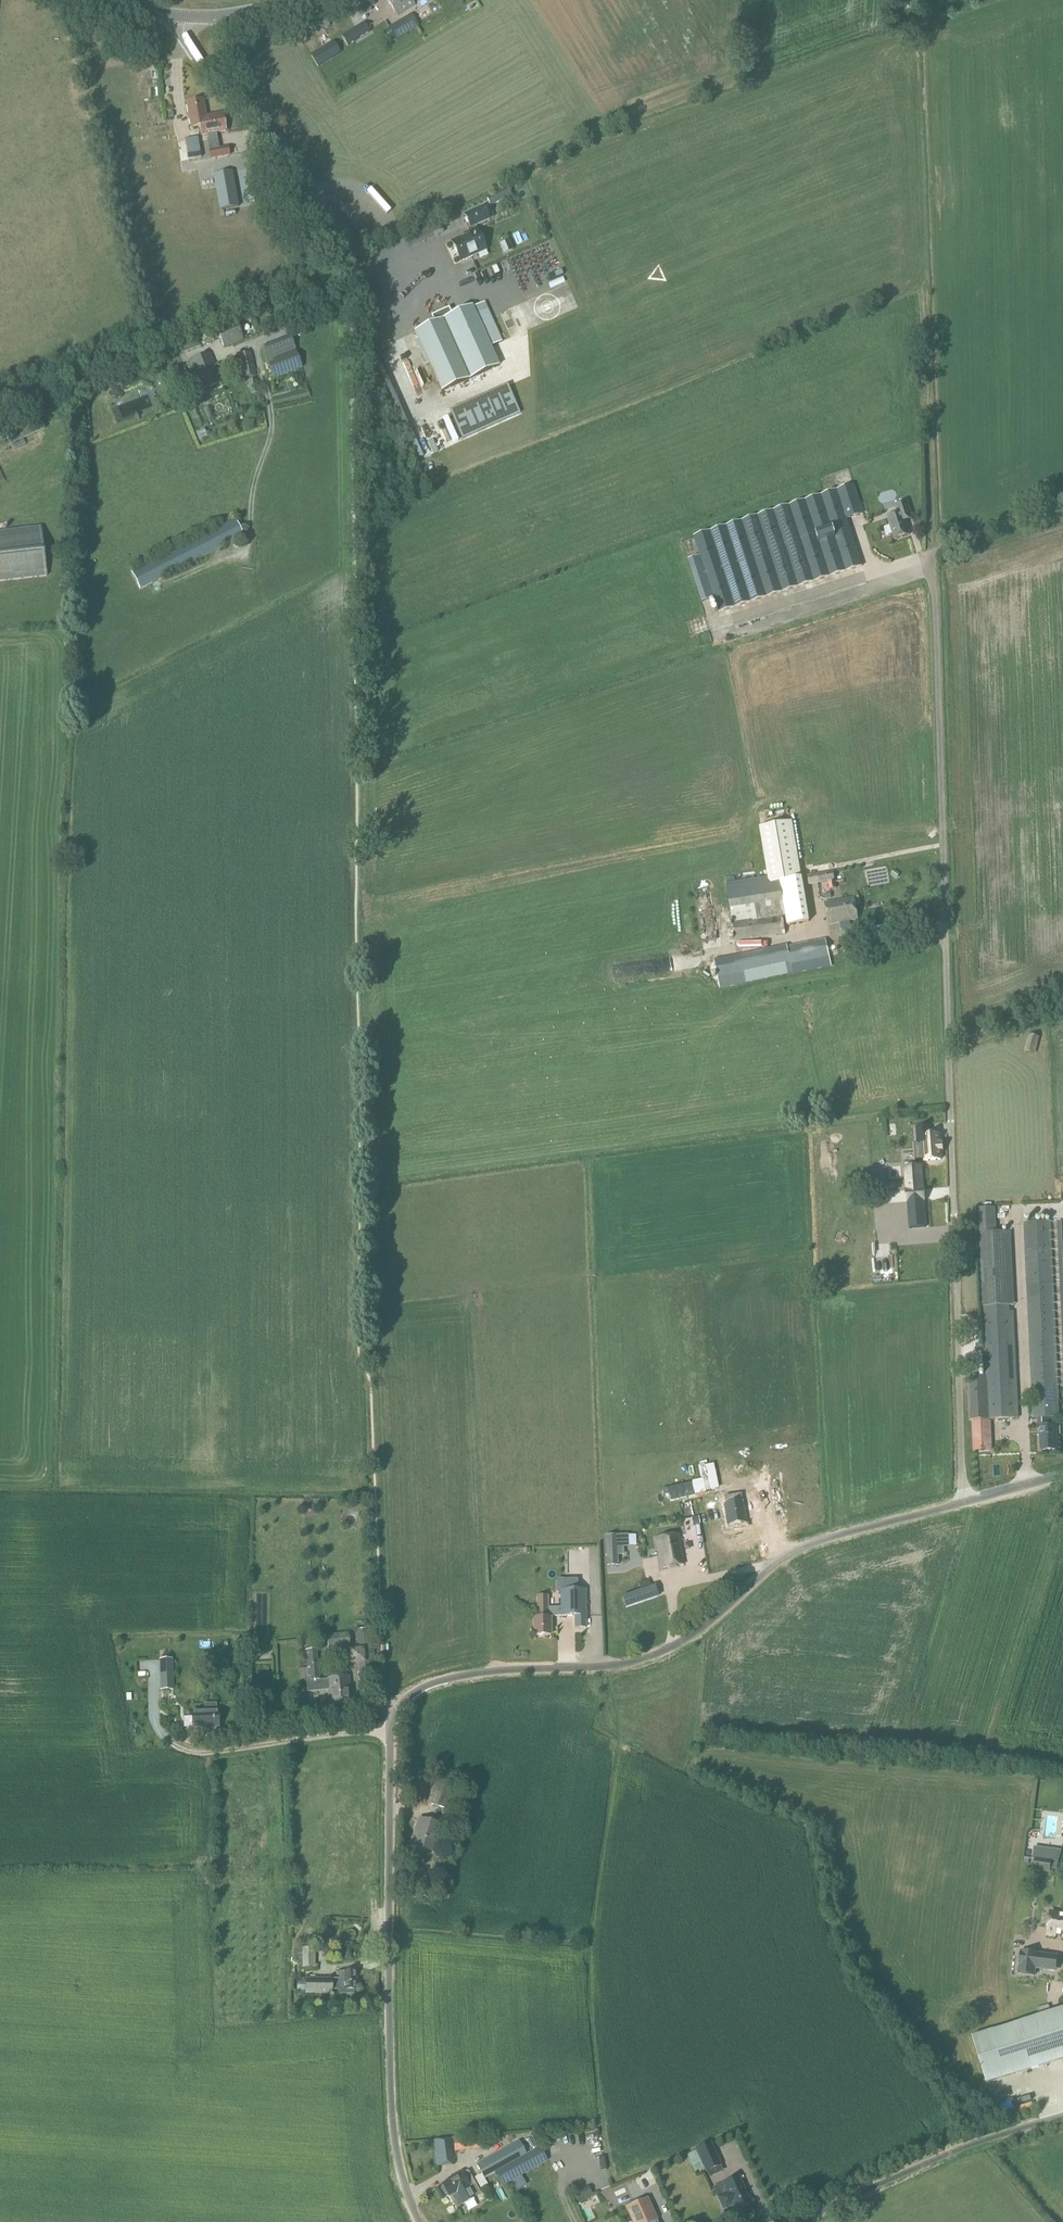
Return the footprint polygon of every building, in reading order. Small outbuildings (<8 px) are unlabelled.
[(375,5),(373,0),(353,0),(359,12),(375,5)] [(398,16),(415,5),(413,2),(416,0),(387,0),(398,16)] [(396,41),(419,27),(411,14),(388,29),(396,41)] [(330,26),(325,16),(308,24),(313,34),(330,26)] [(370,32),(363,22),(342,35),(348,46),(370,32)] [(319,66),(341,53),(333,41),(311,55),(319,66)] [(223,114),(206,117),(203,100),(187,103),(192,128),(200,126),(202,135),(207,134),(208,139),(207,139),(211,160),(230,157),(228,147),(219,148),(216,133),(226,131),(223,114)] [(140,183),(152,183),(153,164),(141,163),(140,183)] [(220,210),(239,207),(232,171),(213,175),(220,210)] [(490,206),(512,195),(507,186),(486,198),(490,206)] [(461,261),(486,250),(483,243),(485,242),(482,235),(480,236),(475,226),(490,219),(489,219),(494,217),(491,210),(487,212),(484,207),(465,215),(470,228),(468,229),(470,232),(464,235),(464,236),(452,241),(461,261)] [(371,221),(367,222),(373,237),(378,235),(371,221)] [(543,271),(545,277),(557,273),(555,267),(543,271)] [(412,333),(440,394),(499,367),(490,347),(502,341),(487,309),(475,314),(472,307),(449,317),(446,310),(442,312),(442,313),(435,317),(434,315),(430,317),(433,324),(412,333)] [(237,322),(217,330),(224,348),(244,339),(237,322)] [(210,331),(199,335),(188,339),(191,348),(202,345),(202,346),(214,342),(210,331)] [(302,368),(295,350),(296,350),(291,337),(262,349),(267,361),(274,379),(302,368)] [(256,376),(252,353),(248,351),(241,352),(237,357),(242,378),(256,376)] [(189,362),(196,379),(178,387),(183,395),(200,388),(201,391),(222,383),(210,353),(189,362)] [(118,378),(123,389),(143,381),(139,370),(118,378)] [(250,394),(259,392),(257,380),(248,381),(250,394)] [(5,432),(11,445),(46,429),(40,415),(5,432)] [(864,514),(854,484),(693,536),(719,613),(863,566),(848,519),(864,514)] [(899,513),(887,517),(895,539),(909,534),(905,521),(912,518),(907,502),(896,505),(899,513)] [(140,591),(245,537),(236,519),(131,572),(140,591)] [(47,575),(41,526),(0,531),(0,581),(47,575)] [(760,827),(769,880),(801,874),(792,821),(760,827)] [(808,885),(819,883),(835,880),(833,872),(817,875),(817,873),(806,875),(808,885)] [(726,887),(730,910),(732,918),(736,942),(785,935),(783,912),(785,911),(787,925),(810,922),(802,878),(801,874),(769,880),(726,887)] [(829,925),(858,920),(854,898),(825,903),(829,925)] [(852,932),(860,931),(859,923),(850,924),(852,932)] [(746,983),(831,965),(826,939),(787,947),(787,944),(734,956),(738,974),(744,973),(746,983)] [(715,978),(717,985),(726,983),(725,976),(715,978)] [(1035,1055),(1040,1037),(1028,1034),(1023,1052),(1035,1055)] [(940,1159),(939,1142),(931,1142),(930,1127),(915,1128),(916,1143),(914,1143),(915,1160),(925,1160),(940,1159)] [(906,1175),(907,1190),(920,1189),(919,1174),(906,1175)] [(926,1228),(924,1200),(907,1202),(910,1229),(926,1228)] [(1013,1305),(1010,1232),(985,1233),(985,1227),(995,1227),(994,1208),(976,1209),(981,1307),(1013,1305)] [(1055,1426),(1055,1417),(1059,1417),(1050,1222),(1024,1224),(1033,1418),(1043,1418),(1043,1427),(1041,1427),(1041,1438),(1039,1439),(1040,1446),(1042,1446),(1042,1451),(1057,1450),(1056,1435),(1061,1434),(1060,1427),(1055,1427),(1055,1426)] [(984,1377),(967,1378),(969,1420),(1018,1418),(1013,1312),(981,1313),(984,1377)] [(973,1422),(975,1451),(990,1451),(990,1442),(989,1421),(973,1422)] [(695,1495),(706,1492),(702,1479),(692,1481),(695,1495)] [(741,1495),(724,1498),(725,1505),(724,1505),(727,1527),(745,1525),(741,1495)] [(607,1539),(613,1569),(624,1567),(620,1548),(631,1546),(629,1534),(607,1539)] [(680,1534),(656,1538),(662,1567),(684,1563),(680,1534)] [(659,1595),(655,1584),(622,1596),(625,1606),(659,1595)] [(560,1599),(561,1607),(561,1615),(575,1615),(575,1627),(587,1627),(586,1589),(560,1589),(560,1599)] [(548,1616),(561,1615),(561,1607),(547,1608),(547,1597),(538,1597),(538,1617),(534,1617),(535,1635),(551,1635),(551,1617),(548,1617),(548,1616)] [(359,1663),(360,1675),(376,1673),(375,1655),(375,1654),(372,1628),(356,1629),(357,1650),(350,1651),(352,1664),(359,1663)] [(327,1635),(328,1649),(350,1647),(349,1632),(327,1635)] [(299,1668),(300,1681),(319,1679),(317,1649),(315,1649),(315,1639),(305,1640),(306,1650),(307,1667),(299,1668)] [(160,1672),(160,1684),(174,1683),(173,1672),(160,1672)] [(315,1680),(316,1688),(328,1686),(330,1704),(352,1702),(349,1676),(327,1678),(327,1679),(315,1680)] [(219,1710),(193,1709),(193,1726),(209,1727),(209,1728),(218,1729),(219,1710)] [(452,1790),(467,1794),(468,1784),(436,1775),(428,1803),(447,1808),(452,1790)] [(463,1797),(453,1793),(448,1809),(459,1812),(463,1797)] [(412,1845),(434,1851),(442,1824),(419,1818),(412,1845)] [(1043,1844),(1052,1844),(1053,1824),(1044,1824),(1043,1844)] [(1034,1871),(1049,1872),(1051,1864),(1058,1865),(1061,1854),(1036,1851),(1034,1871)] [(1051,1913),(1049,1934),(1062,1936),(1062,1914),(1051,1913)] [(302,1949),(294,1949),(294,1960),(298,1960),(298,1965),(303,1965),(303,1967),(316,1967),(315,1948),(302,1947),(302,1949)] [(1057,1959),(1020,1954),(1017,1979),(1033,1981),(1034,1973),(1056,1976),(1057,1959)] [(333,1989),(345,1990),(345,1989),(357,1989),(357,1983),(356,1983),(356,1971),(340,1971),(340,1978),(333,1978),(305,1977),(305,1993),(333,1993),(333,1989)] [(990,2080),(1062,2059),(1062,2008),(976,2033),(990,2080)] [(485,2146),(484,2136),(453,2139),(455,2149),(485,2146)] [(436,2165),(455,2163),(452,2139),(433,2141),(436,2165)] [(484,2179),(496,2172),(527,2153),(520,2140),(476,2164),(484,2179)] [(710,2142),(696,2148),(707,2171),(720,2165),(710,2142)] [(503,2185),(548,2160),(540,2146),(527,2153),(496,2172),(503,2185)] [(476,2196),(462,2172),(453,2177),(454,2178),(443,2184),(449,2195),(450,2195),(457,2207),(476,2196)] [(725,2187),(716,2192),(723,2209),(733,2205),(734,2208),(741,2205),(742,2206),(749,2203),(748,2201),(749,2201),(739,2177),(723,2183),(725,2187)] [(481,2182),(473,2185),(478,2195),(485,2192),(481,2182)] [(653,2219),(655,2219),(646,2200),(629,2208),(635,2221),(655,2221),(653,2219)]
